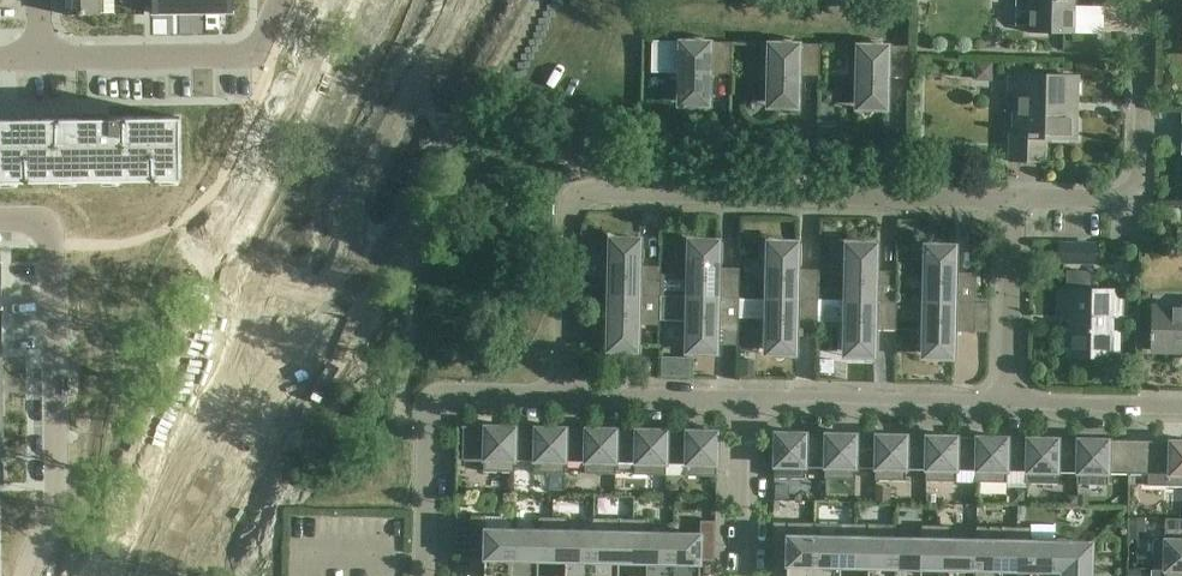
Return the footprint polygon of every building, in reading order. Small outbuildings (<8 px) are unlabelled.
[(99,0),(64,0),(64,15),(100,14),(99,0)] [(153,14),(180,13),(180,0),(153,0),(153,14)] [(180,13),(206,13),(206,0),(180,0),(180,13)] [(206,13),(234,13),(233,0),(206,0),(206,13)] [(1028,32),(1074,33),(1074,0),(1029,0),(1028,32)] [(679,100),(710,101),(710,73),(731,74),(732,42),(704,42),(704,37),(687,36),(687,41),(680,41),(680,43),(654,43),(654,40),(652,40),(651,72),(653,72),(653,70),(679,70),(679,100)] [(768,102),(798,103),(799,75),(820,76),(820,44),(793,43),(793,39),(776,38),(776,43),(769,43),(768,102)] [(857,104),(887,105),(888,77),(909,77),(909,46),(882,45),(882,41),(864,40),(864,45),(858,45),(857,104)] [(1077,76),(1010,75),(1009,94),(1028,95),(1027,129),(1011,128),(1010,160),(1044,161),(1044,137),(1076,138),(1076,136),(1072,136),(1073,100),(1076,100),(1077,76)] [(0,119),(0,182),(181,180),(180,117),(0,119)] [(641,244),(610,243),(609,295),(661,296),(661,266),(640,266),(641,244)] [(1094,244),(1061,243),(1061,261),(1094,262),(1094,244)] [(689,245),(688,296),(739,297),(740,268),(719,268),(719,245),(689,245)] [(767,246),(766,298),(818,299),(819,270),(798,269),(798,247),(767,246)] [(846,248),(845,300),(897,301),(897,271),(876,271),(877,249),(846,248)] [(925,249),(924,301),(976,302),(976,273),(955,272),(956,250),(925,249)] [(1067,270),(1066,290),(1060,290),(1059,314),(1071,315),(1070,355),(1126,356),(1126,354),(1110,354),(1111,315),(1121,315),(1121,291),(1090,291),(1091,275),(1087,272),(1068,271),(1068,270),(1067,270)] [(661,296),(609,295),(608,346),(638,347),(639,325),(660,325),(661,296)] [(739,297),(688,296),(686,348),(717,349),(718,326),(739,327),(739,297)] [(818,299),(766,298),(765,350),(796,350),(797,328),(817,328),(818,299)] [(897,301),(845,300),(844,351),(875,352),(875,330),(896,330),(897,301)] [(976,302),(924,301),(923,353),(954,354),(954,331),(989,332),(990,303),(976,302)] [(1152,309),(1152,349),(1181,350),(1181,310),(1152,309)] [(668,366),(669,348),(638,346),(637,364),(668,366)] [(475,426),(462,426),(462,427),(463,427),(463,459),(484,460),(484,471),(515,472),(515,460),(514,460),(515,427),(485,426),(485,430),(475,430),(475,426)] [(525,427),(515,427),(514,460),(515,460),(535,461),(534,472),(565,473),(566,462),(565,462),(565,428),(536,427),(535,431),(525,431),(525,427)] [(576,428),(565,428),(565,462),(566,462),(585,462),(585,474),(616,474),(616,463),(615,463),(616,429),(586,429),(586,432),(576,432),(576,428)] [(626,429),(616,429),(615,463),(616,463),(636,463),(635,475),(666,475),(666,464),(665,464),(666,430),(636,430),(636,433),(626,433),(626,429)] [(677,430),(666,430),(665,464),(666,464),(686,464),(686,476),(717,476),(718,433),(719,433),(719,431),(687,431),(687,434),(676,434),(677,430)] [(775,434),(774,478),(805,478),(806,467),(825,467),(826,467),(827,434),(817,434),(816,437),(806,437),(806,433),(774,433),(774,434),(775,434)] [(857,434),(827,434),(826,467),(825,467),(825,479),(856,479),(856,468),(875,468),(876,468),(877,435),(868,435),(868,438),(857,438),(857,434)] [(907,436),(877,435),(876,468),(875,468),(875,480),(906,480),(906,469),(926,469),(927,469),(928,436),(917,436),(917,439),(907,439),(907,436)] [(958,437),(928,436),(927,469),(926,469),(926,481),(957,482),(957,470),(976,470),(977,470),(978,437),(968,437),(968,441),(957,440),(958,437)] [(1008,438),(978,437),(977,470),(976,470),(976,482),(1007,483),(1007,471),(1027,472),(1028,472),(1029,438),(1018,438),(1018,442),(1008,441),(1008,438)] [(1058,439),(1029,438),(1028,472),(1027,472),(1027,483),(1057,484),(1058,472),(1077,473),(1078,473),(1079,439),(1069,439),(1069,443),(1058,442),(1058,439)] [(1109,440),(1079,439),(1078,473),(1077,473),(1077,484),(1108,485),(1108,473),(1129,474),(1130,440),(1119,440),(1119,444),(1109,444),(1109,440)] [(1130,440),(1129,474),(1149,474),(1148,486),(1181,486),(1181,441),(1170,441),(1170,445),(1159,445),(1160,441),(1130,440)] [(471,515),(470,555),(485,556),(484,575),(511,575),(512,530),(486,529),(486,516),(471,515)] [(539,517),(539,531),(512,530),(511,575),(538,575),(539,557),(552,557),(553,517),(539,517)] [(553,517),(552,557),(565,557),(565,575),(592,575),(593,532),(567,531),(567,518),(553,517)] [(593,518),(593,532),(592,575),(619,575),(619,559),(633,559),(634,519),(593,518)] [(1166,518),(1165,539),(1154,539),(1153,570),(1164,570),(1165,569),(1181,570),(1181,518),(1166,518)] [(634,519),(633,559),(646,559),(646,575),(673,575),(674,533),(647,533),(648,519),(634,519)] [(700,520),(700,534),(674,533),(673,575),(700,575),(700,560),(715,561),(716,521),(700,520)] [(773,522),(772,562),(787,562),(787,575),(814,575),(815,536),(815,523),(773,522)] [(841,524),(841,537),(815,536),(814,575),(841,575),(841,563),(854,564),(855,524),(841,524)] [(855,524),(854,564),(868,564),(867,575),(894,575),(895,538),(896,525),(855,524)] [(922,525),(922,539),(895,538),(894,575),(921,575),(922,565),(935,565),(936,526),(922,525)] [(936,526),(935,565),(948,566),(948,575),(975,575),(976,540),(950,539),(950,526),(936,526)] [(976,526),(976,540),(975,575),(1002,575),(1002,567),(1016,567),(1017,527),(976,526)] [(1017,527),(1016,567),(1029,567),(1029,575),(1057,575),(1058,542),(1030,541),(1031,528),(1017,527)]
